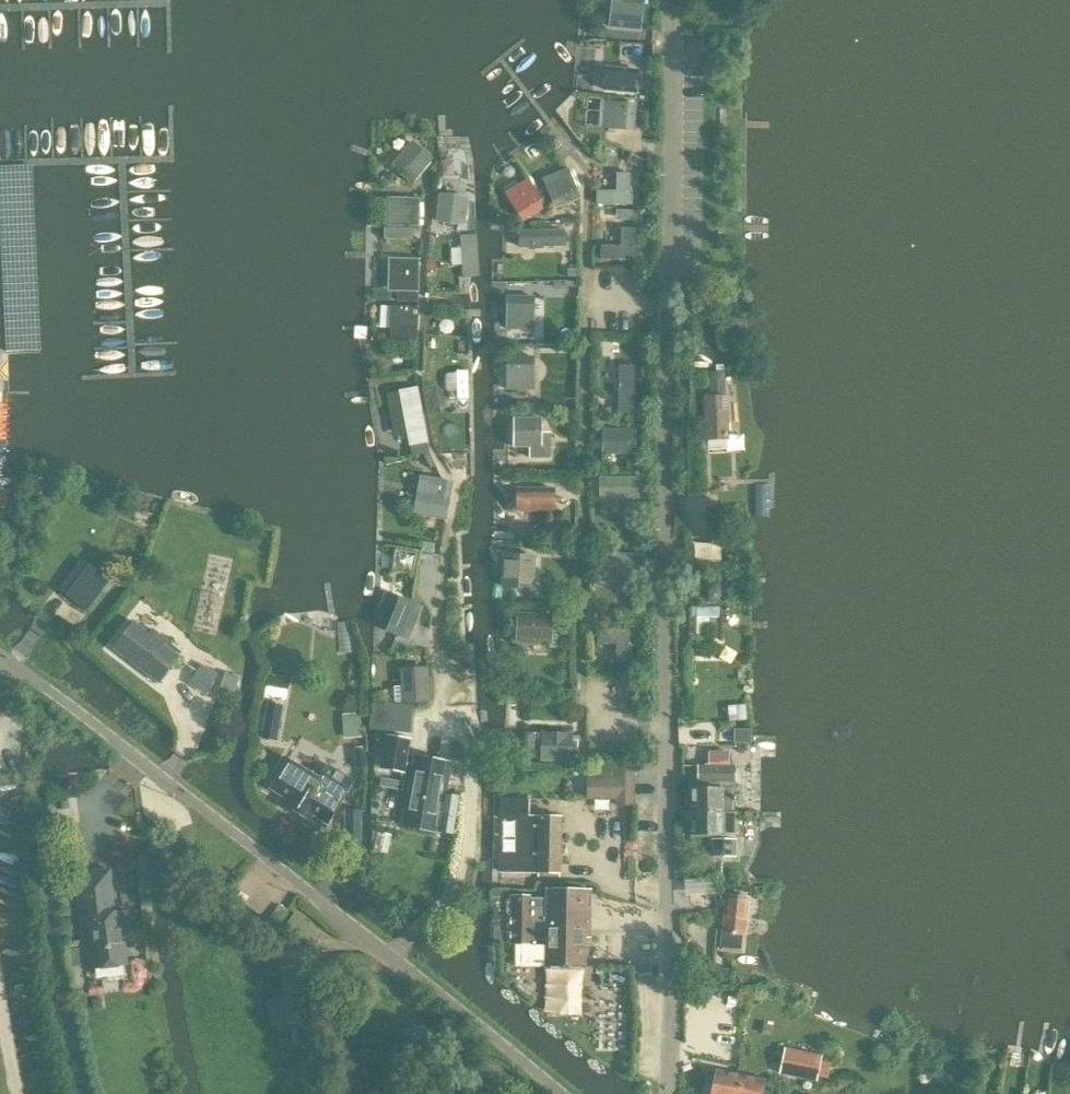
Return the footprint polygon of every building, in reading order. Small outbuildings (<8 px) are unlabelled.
[(640,31),(642,6),(612,3),(609,28),(640,31)] [(605,69),(603,90),(634,93),(636,71),(605,69)] [(633,132),(635,106),(604,102),(603,113),(608,114),(606,129),(633,132)] [(412,184),(432,160),(412,143),(392,167),(412,184)] [(631,155),(627,162),(635,166),(639,159),(631,155)] [(0,168),(0,188),(8,355),(39,353),(30,167),(0,168)] [(555,209),(580,199),(567,170),(557,174),(560,179),(545,185),(555,209)] [(522,221),(544,208),(528,181),(519,186),(522,191),(509,199),(522,221)] [(465,225),(468,199),(440,196),(437,222),(465,225)] [(393,227),(418,227),(419,227),(420,199),(394,199),(393,227)] [(639,211),(627,210),(626,220),(638,221),(639,211)] [(616,211),(605,211),(605,220),(616,220),(616,211)] [(384,228),(384,240),(413,240),(413,229),(384,228)] [(474,235),(461,236),(463,278),(470,278),(478,277),(475,235),(474,235)] [(419,293),(420,259),(395,259),(394,293),(419,293)] [(577,269),(568,269),(568,278),(577,278),(577,269)] [(396,294),(396,301),(417,302),(417,294),(396,294)] [(533,325),(533,298),(507,298),(507,330),(517,330),(517,324),(533,325)] [(417,343),(419,308),(399,307),(398,330),(391,329),(391,342),(417,343)] [(533,385),(533,359),(507,358),(507,390),(518,390),(518,385),(533,385)] [(417,389),(400,392),(408,436),(410,446),(427,443),(417,389)] [(707,440),(715,440),(726,439),(724,398),(705,399),(707,440)] [(439,400),(426,403),(429,416),(441,414),(439,400)] [(541,448),(541,420),(514,419),(513,448),(541,448)] [(605,432),(605,458),(638,458),(637,432),(605,432)] [(430,454),(427,443),(410,446),(413,457),(430,454)] [(446,482),(442,482),(422,478),(419,494),(416,514),(445,519),(446,519),(452,483),(446,482)] [(555,512),(555,489),(517,488),(517,512),(555,512)] [(498,543),(497,552),(508,552),(509,544),(498,543)] [(601,555),(600,568),(618,569),(617,595),(632,596),(634,556),(601,555)] [(531,584),(532,558),(506,557),(504,588),(515,589),(515,583),(531,584)] [(74,574),(60,592),(87,612),(102,590),(107,594),(114,584),(109,581),(89,566),(80,579),(74,574)] [(722,590),(708,590),(709,603),(722,603),(722,590)] [(402,600),(389,632),(409,641),(422,608),(402,600)] [(518,615),(516,643),(551,645),(552,617),(518,615)] [(562,619),(561,632),(571,632),(572,620),(562,619)] [(169,670),(179,657),(163,645),(167,641),(152,630),(149,634),(133,622),(113,648),(159,683),(169,670)] [(205,696),(217,676),(200,666),(189,686),(205,696)] [(402,705),(430,704),(428,668),(400,670),(402,705)] [(622,668),(622,676),(635,677),(636,668),(622,668)] [(226,673),(221,688),(235,693),(240,677),(226,673)] [(270,675),(266,699),(287,703),(291,679),(270,675)] [(276,741),(282,706),(268,704),(262,738),(276,741)] [(409,734),(411,707),(372,704),(370,731),(409,734)] [(344,716),(345,740),(363,739),(361,715),(344,716)] [(734,730),(733,744),(751,744),(751,731),(734,730)] [(578,763),(579,742),(572,742),(573,736),(525,734),(524,760),(578,763)] [(387,736),(382,770),(403,773),(409,740),(407,740),(387,736)] [(354,752),(357,770),(368,769),(365,750),(354,752)] [(708,767),(729,767),(729,754),(708,754),(708,767)] [(411,777),(408,797),(403,827),(434,832),(452,835),(459,796),(440,793),(442,783),(447,784),(450,763),(415,758),(412,777),(411,777)] [(318,778),(288,760),(270,789),(286,799),(282,805),(309,821),(312,815),(328,825),(353,782),(326,765),(318,778)] [(734,813),(734,767),(729,767),(708,767),(698,767),(697,789),(691,789),(691,813),(734,813)] [(633,806),(634,771),(616,770),(616,779),(587,779),(587,800),(616,800),(616,806),(633,806)] [(516,854),(500,853),(500,873),(560,874),(560,855),(563,855),(564,846),(560,846),(561,818),(530,817),(529,800),(501,799),(501,820),(517,821),(516,854)] [(346,811),(345,847),(362,847),(362,811),(346,811)] [(734,858),(734,841),(734,813),(691,813),(691,837),(712,837),(712,857),(734,858)] [(111,871),(86,874),(93,930),(82,932),(87,972),(130,966),(127,944),(123,944),(121,931),(130,930),(127,911),(116,913),(111,871)] [(589,927),(590,892),(546,891),(546,900),(529,900),(529,898),(511,897),(510,944),(528,944),(528,940),(545,940),(545,970),(584,970),(585,927),(589,927)] [(726,897),(722,934),(745,936),(748,899),(726,897)] [(80,949),(70,950),(73,968),(82,967),(80,949)] [(270,1026),(312,1019),(304,966),(280,970),(285,999),(266,1001),(270,1026)] [(785,1050),(780,1074),(816,1081),(816,1077),(828,1079),(831,1063),(820,1061),(821,1057),(785,1050)] [(765,1081),(716,1071),(711,1093),(762,1093),(765,1081)]
